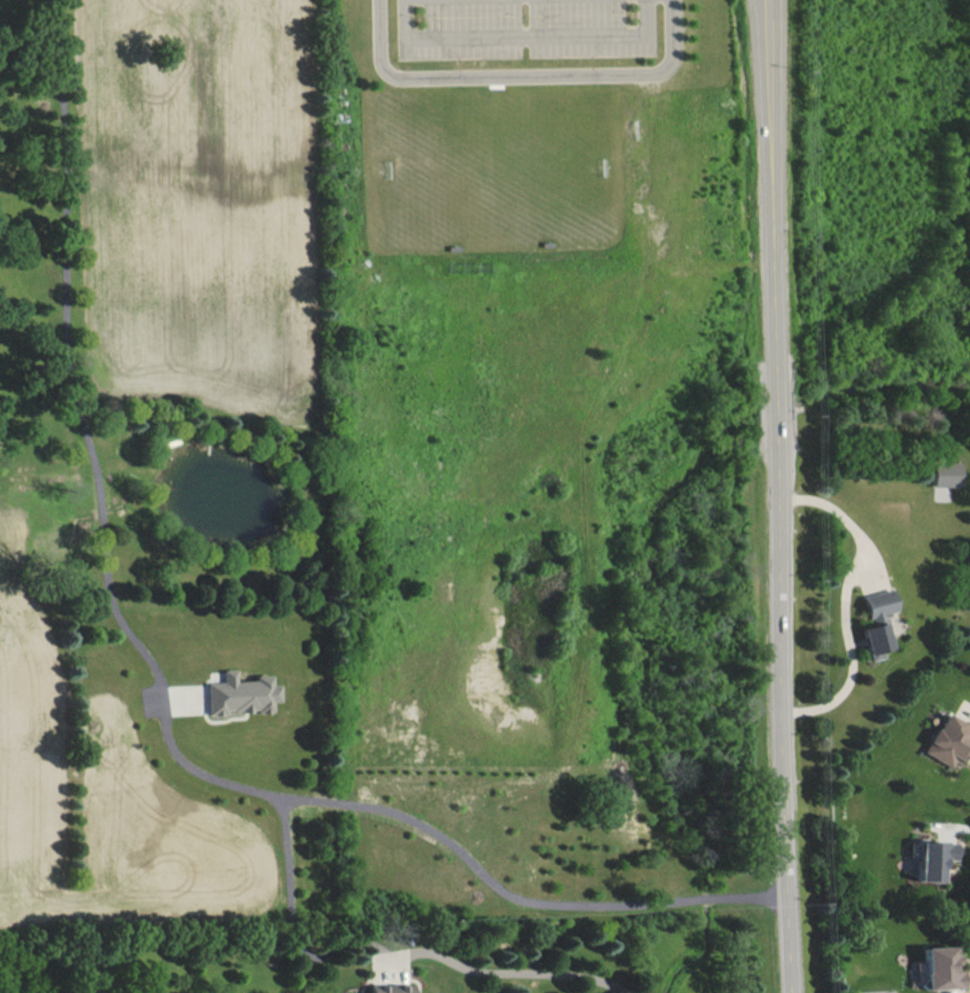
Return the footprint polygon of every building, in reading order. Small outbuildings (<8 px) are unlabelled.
[(931,483),(959,484),(959,462),(931,462),(931,483)] [(859,595),(864,618),(867,617),(869,625),(858,627),(866,660),(881,657),(880,650),(888,648),(880,613),(894,610),(889,588),(859,595)] [(205,714),(225,713),(224,712),(271,709),(270,701),(278,700),(277,684),(269,684),(269,674),(252,675),(252,679),(233,680),(232,668),(219,669),(219,681),(203,682),(205,714)] [(952,758),(958,761),(965,747),(969,750),(969,725),(942,710),(920,752),(948,766),(952,758)] [(954,842),(917,841),(916,880),(942,881),(942,859),(954,859),(954,842)] [(922,988),(960,987),(960,970),(952,970),(951,945),(921,946),(922,988)] [(412,984),(369,984),(369,992),(412,992),(412,984)]
